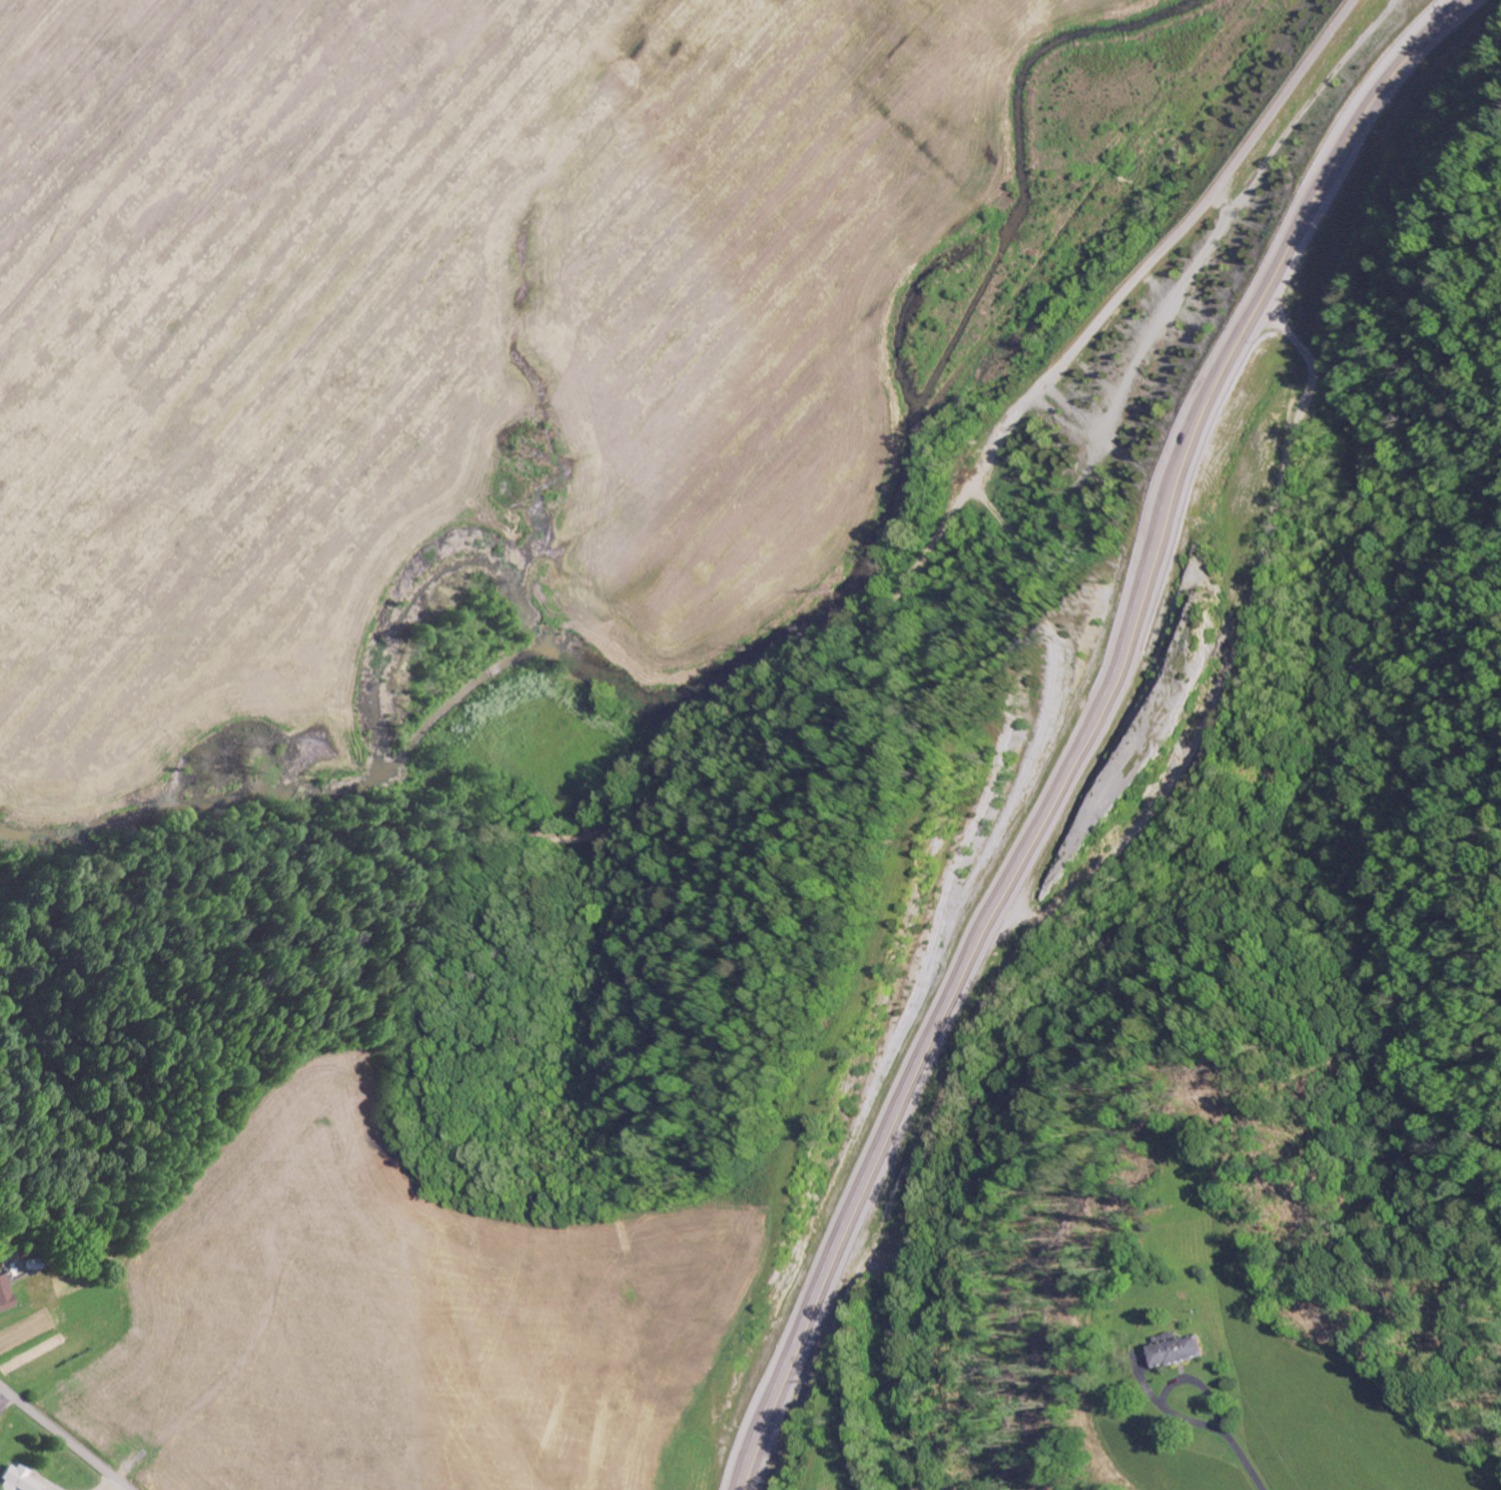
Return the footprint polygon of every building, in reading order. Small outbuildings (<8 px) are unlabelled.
[(15,1306),(2,1273),(0,1273),(0,1312),(15,1306)] [(1152,1368),(1205,1355),(1200,1334),(1178,1339),(1178,1335),(1168,1337),(1168,1341),(1147,1346),(1152,1368)] [(25,1476),(27,1473),(9,1462),(0,1478),(0,1489),(40,1489),(42,1486),(25,1476)]
